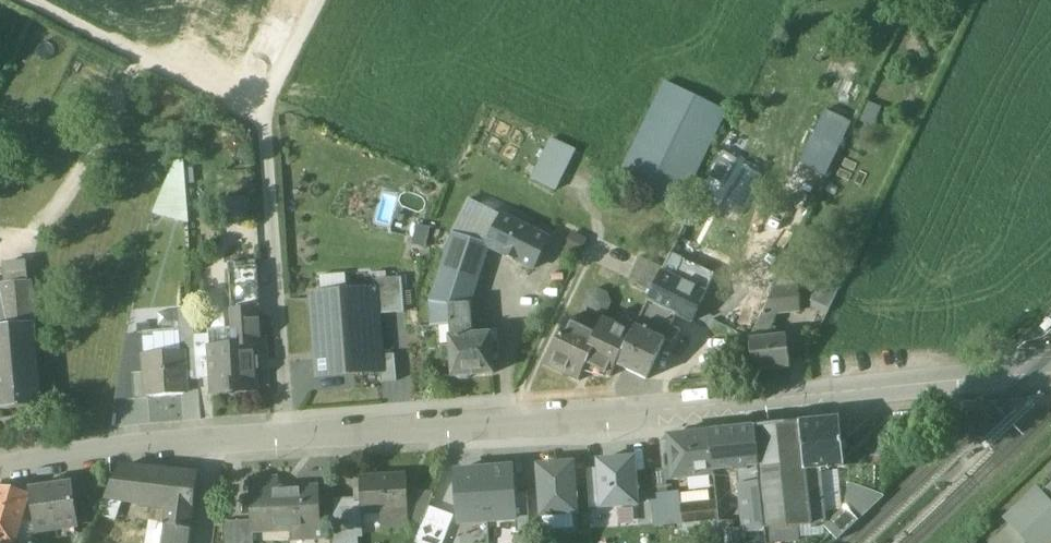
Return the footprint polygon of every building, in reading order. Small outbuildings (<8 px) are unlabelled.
[(726,111),(667,82),(619,180),(678,209),(726,111)] [(826,107),(802,163),(831,175),(854,119),(826,107)] [(576,151),(552,140),(532,180),(556,191),(576,151)] [(713,177),(727,181),(735,156),(721,151),(713,177)] [(166,219),(189,218),(186,159),(163,160),(166,219)] [(502,216),(465,197),(431,302),(432,327),(450,326),(449,305),(467,304),(487,245),(502,216)] [(550,240),(502,216),(487,245),(535,269),(550,240)] [(713,275),(670,255),(663,269),(662,273),(705,293),(713,275)] [(663,269),(641,258),(630,280),(653,292),(661,273),(662,273),(663,269)] [(2,263),(4,281),(0,282),(0,326),(36,323),(33,281),(29,281),(27,261),(2,263)] [(261,303),(260,263),(231,265),(232,305),(261,303)] [(662,273),(661,273),(653,292),(649,301),(678,316),(692,322),(705,294),(705,293),(662,273)] [(322,294),(312,294),(318,377),(384,372),(383,357),(380,316),(378,290),(348,292),(346,275),(321,277),(322,294)] [(378,290),(380,316),(405,314),(402,280),(378,282),(378,290)] [(839,289),(829,284),(825,291),(836,297),(839,289)] [(825,291),(813,286),(812,307),(827,314),(836,297),(825,291)] [(798,287),(775,289),(775,290),(763,313),(775,318),(777,313),(801,311),(798,287)] [(678,316),(649,301),(636,326),(665,341),(668,336),(677,341),(682,330),(673,325),(678,316)] [(467,304),(449,305),(450,326),(451,338),(470,336),(467,304)] [(259,310),(231,312),(233,339),(233,345),(252,344),(252,346),(258,345),(262,345),(259,310)] [(775,318),(763,313),(750,340),(770,338),(769,332),(775,318)] [(632,334),(603,320),(597,333),(568,319),(546,365),(580,381),(587,365),(612,377),(617,365),(632,334)] [(0,326),(0,410),(43,406),(36,323),(0,326)] [(665,341),(636,326),(632,334),(617,365),(645,379),(645,378),(647,379),(665,341)] [(208,335),(195,336),(196,354),(209,353),(209,341),(208,335)] [(451,338),(454,377),(456,377),(461,380),(468,379),(472,376),(494,374),(492,356),(499,355),(498,344),(492,345),(491,335),(470,336),(451,338)] [(195,336),(181,337),(182,352),(183,352),(184,372),(198,371),(196,354),(195,336)] [(770,338),(750,340),(754,372),(790,368),(787,337),(770,338)] [(233,339),(209,341),(209,353),(211,379),(212,392),(261,389),(258,345),(252,346),(252,344),(233,345),(233,339)] [(182,352),(145,354),(146,373),(148,397),(183,394),(182,372),(184,372),(183,352),(182,352)] [(209,353),(196,354),(198,371),(198,380),(211,379),(209,353)] [(397,356),(383,357),(384,372),(385,384),(399,383),(397,356)] [(146,373),(133,374),(135,399),(148,398),(148,397),(146,373)] [(852,418),(755,428),(759,467),(761,484),(765,531),(780,529),(825,525),(820,470),(845,467),(842,438),(854,437),(852,418)] [(887,426),(868,427),(871,457),(885,456),(887,426)] [(755,428),(710,433),(714,472),(735,470),(759,467),(755,428)] [(710,433),(674,437),(671,437),(669,440),(667,444),(669,448),(670,449),(670,451),(663,452),(665,469),(665,470),(672,469),(673,481),(715,476),(714,472),(710,433)] [(634,461),(600,464),(601,470),(604,508),(638,505),(634,461)] [(573,464),(538,467),(542,517),(578,514),(573,464)] [(759,467),(735,470),(735,473),(738,473),(740,486),(761,484),(759,467)] [(198,476),(119,468),(106,497),(122,500),(173,507),(193,510),(198,476)] [(484,470),(488,522),(516,520),(515,495),(513,468),(484,470)] [(665,469),(648,471),(651,497),(668,496),(665,470),(665,469)] [(484,470),(457,472),(460,524),(488,522),(484,470)] [(591,509),(604,508),(601,470),(588,471),(591,509)] [(407,476),(360,479),(362,515),(407,511),(409,511),(408,495),(407,476)] [(271,491),(271,479),(250,480),(252,521),(253,532),(290,530),(290,529),(321,527),(319,489),(271,491)] [(73,483),(30,490),(36,532),(79,525),(73,483)] [(761,484),(740,486),(744,529),(745,534),(746,534),(765,532),(766,532),(765,531),(761,484)] [(884,496),(851,484),(846,508),(858,521),(884,496)] [(1041,494),(1050,505),(1050,485),(1041,494)] [(15,542),(11,540),(26,495),(0,489),(0,542),(14,542),(15,542)] [(1009,523),(1028,542),(1043,542),(1050,536),(1050,505),(1041,494),(1040,493),(1009,523)] [(527,494),(515,495),(516,520),(517,533),(530,532),(527,494)] [(433,495),(408,495),(409,511),(407,511),(408,527),(421,526),(429,505),(433,495)] [(106,497),(97,515),(115,521),(122,500),(106,497)] [(357,499),(335,499),(334,531),(355,530),(359,530),(357,499)] [(429,505),(421,526),(415,542),(418,542),(444,542),(455,515),(429,505)] [(718,505),(681,507),(682,524),(719,520),(718,505)] [(163,511),(157,510),(156,523),(165,524),(171,525),(173,507),(163,506),(163,511)] [(193,510),(173,507),(171,525),(191,527),(193,510)] [(846,508),(825,528),(838,541),(858,521),(846,508)] [(135,520),(128,542),(162,542),(165,524),(156,523),(135,520)] [(224,523),(224,542),(253,542),(253,532),(252,521),(224,523)] [(719,523),(721,542),(736,542),(735,530),(734,521),(719,523)] [(165,524),(162,542),(189,542),(191,527),(171,525),(165,524)] [(735,530),(736,542),(747,542),(746,534),(745,534),(744,529),(735,530)] [(765,531),(766,532),(765,532),(766,542),(782,542),(780,529),(765,531)] [(333,531),(333,542),(355,542),(355,530),(334,531),(333,531)]
